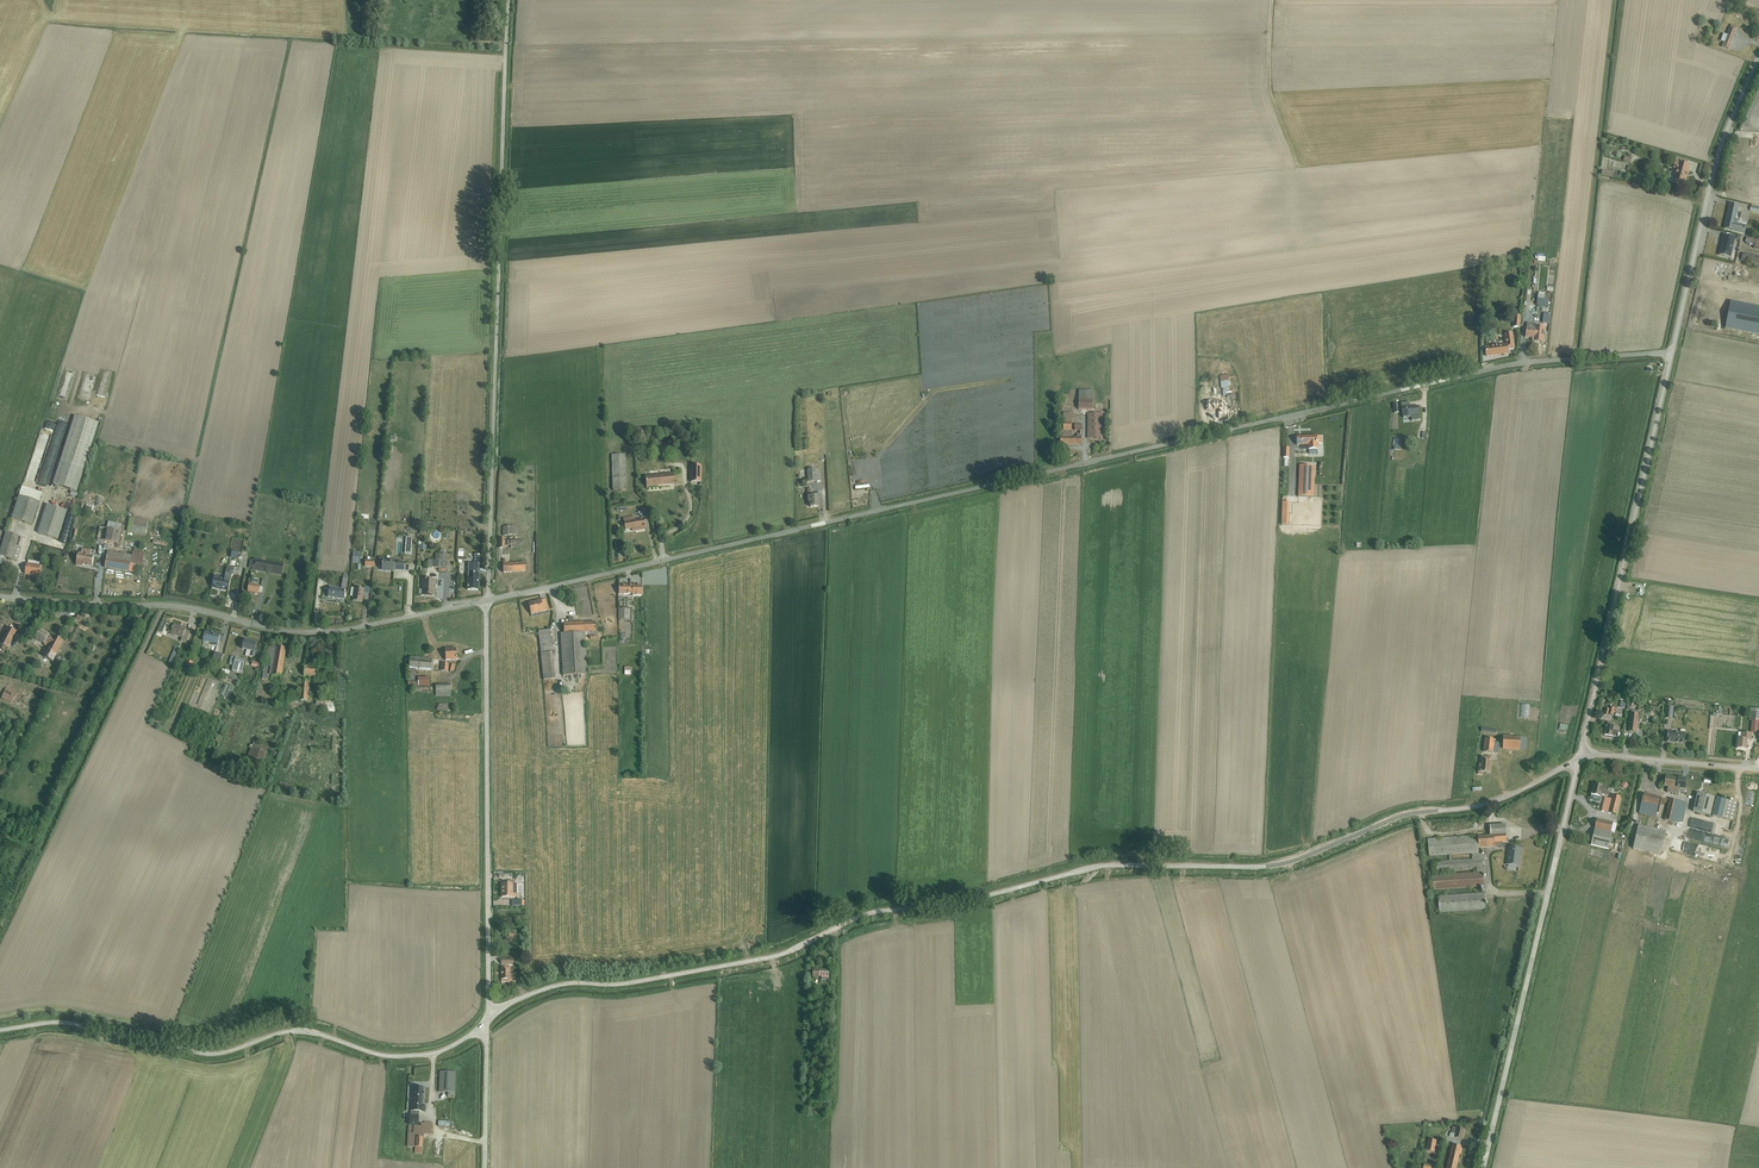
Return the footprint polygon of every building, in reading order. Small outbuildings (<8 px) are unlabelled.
[(1723,34),(1721,41),(1723,42),(1721,46),(1729,49),(1737,27),(1731,25),(1730,28),(1727,35),(1723,34)] [(1687,165),(1675,161),(1673,168),(1676,169),(1674,174),(1675,174),(1673,181),(1674,182),(1676,183),(1677,182),(1685,184),(1690,166),(1687,165)] [(1730,204),(1725,229),(1745,233),(1746,226),(1738,224),(1739,220),(1736,219),(1739,206),(1730,204)] [(1723,235),(1719,255),(1731,258),(1735,238),(1723,235)] [(1746,237),(1745,242),(1754,244),(1754,248),(1758,249),(1758,240),(1746,237)] [(1741,260),(1758,264),(1758,262),(1758,257),(1743,253),(1741,260)] [(1706,279),(1716,280),(1717,275),(1713,274),(1713,271),(1707,270),(1706,279)] [(1537,298),(1537,306),(1548,307),(1548,304),(1550,304),(1550,302),(1548,302),(1549,300),(1537,298)] [(1731,301),(1725,328),(1736,330),(1735,334),(1742,335),(1743,331),(1758,335),(1758,307),(1731,301)] [(1544,313),(1542,323),(1549,324),(1550,314),(1544,313)] [(1527,322),(1525,337),(1546,339),(1548,331),(1537,329),(1537,326),(1533,326),(1534,323),(1527,322)] [(1506,344),(1485,347),(1487,356),(1508,353),(1508,349),(1514,348),(1512,333),(1505,334),(1506,344)] [(1228,375),(1220,376),(1221,388),(1222,388),(1223,395),(1227,395),(1227,397),(1235,397),(1235,390),(1230,391),(1230,387),(1229,387),(1228,375)] [(1079,390),(1078,410),(1093,410),(1094,390),(1079,390)] [(1409,402),(1401,403),(1403,418),(1411,417),(1412,421),(1420,420),(1418,406),(1410,407),(1409,402)] [(1063,429),(1060,429),(1060,445),(1082,445),(1082,435),(1079,435),(1079,434),(1082,434),(1082,424),(1075,424),(1075,431),(1079,431),(1079,433),(1077,433),(1077,437),(1072,437),(1072,412),(1063,412),(1063,429)] [(1230,421),(1228,412),(1207,416),(1209,424),(1230,421)] [(1103,414),(1088,414),(1088,439),(1103,439),(1103,414)] [(75,416),(53,484),(77,492),(99,424),(75,416)] [(1322,436),(1297,437),(1297,446),(1308,445),(1308,450),(1318,449),(1318,444),(1322,443),(1322,436)] [(625,455),(612,455),(613,491),(626,491),(625,455)] [(803,456),(803,464),(809,464),(809,468),(815,468),(815,456),(803,456)] [(1299,465),(1298,496),(1314,497),(1315,466),(1299,465)] [(702,466),(691,466),(690,482),(701,482),(702,466)] [(819,469),(807,470),(808,482),(821,481),(821,475),(820,475),(819,469)] [(673,474),(645,477),(646,488),(674,485),(673,474)] [(19,496),(12,519),(32,525),(42,494),(41,493),(22,487),(19,496)] [(812,490),(807,490),(808,502),(810,502),(810,507),(819,507),(818,496),(813,496),(812,490)] [(82,503),(81,509),(93,511),(94,505),(82,503)] [(47,505),(38,533),(58,540),(67,511),(47,505)] [(634,517),(623,518),(625,530),(635,529),(636,531),(645,529),(643,518),(634,520),(634,517)] [(130,518),(127,532),(146,535),(148,522),(130,518)] [(106,528),(103,541),(119,544),(122,532),(121,532),(122,524),(108,522),(107,528),(106,528)] [(515,526),(510,527),(503,527),(503,536),(517,535),(517,526),(515,526)] [(0,551),(0,564),(2,565),(5,557),(17,561),(21,548),(17,547),(20,536),(6,532),(0,551)] [(87,549),(94,550),(97,538),(81,535),(79,543),(88,545),(87,549)] [(510,541),(507,541),(507,546),(511,546),(511,548),(518,548),(518,547),(523,547),(522,540),(517,540),(511,540),(510,541)] [(108,552),(105,567),(134,572),(136,564),(142,566),(145,553),(143,553),(144,549),(134,547),(134,551),(133,551),(132,556),(108,552)] [(78,554),(76,565),(82,566),(82,565),(92,566),(93,556),(90,556),(91,551),(82,549),(82,555),(78,554)] [(353,551),(352,563),(360,563),(361,551),(353,551)] [(468,578),(468,590),(478,590),(479,564),(480,564),(481,554),(474,553),(474,563),(469,563),(468,578)] [(428,560),(427,567),(432,567),(432,568),(439,568),(447,568),(447,561),(446,561),(446,554),(442,554),(436,554),(435,561),(428,560)] [(365,557),(365,567),(374,567),(374,560),(373,560),(374,558),(371,557),(365,557)] [(379,558),(379,567),(382,567),(382,571),(394,571),(394,570),(404,571),(405,562),(394,562),(395,559),(385,559),(385,558),(379,558)] [(254,561),(252,568),(252,570),(263,572),(271,574),(281,575),(284,564),(255,559),(254,561)] [(27,563),(25,574),(39,576),(41,566),(40,565),(40,562),(28,560),(28,563),(27,563)] [(509,560),(503,560),(503,573),(526,571),(525,563),(509,564),(509,560)] [(214,576),(211,588),(228,592),(232,575),(233,575),(235,568),(227,566),(224,578),(214,576)] [(329,587),(328,597),(344,600),(346,590),(348,579),(343,578),(341,589),(329,587)] [(422,589),(422,595),(419,595),(434,596),(435,580),(423,579),(422,589)] [(1638,583),(1629,582),(1628,593),(1637,594),(1638,583)] [(249,584),(248,591),(259,594),(260,586),(249,584)] [(351,587),(350,596),(353,597),(353,601),(362,602),(364,593),(369,594),(371,587),(364,586),(364,589),(354,587),(354,588),(351,587)] [(644,597),(644,587),(618,586),(618,596),(644,597)] [(544,611),(541,601),(528,603),(531,615),(544,612),(544,611)] [(629,620),(630,610),(619,609),(618,620),(629,620)] [(564,633),(560,634),(563,675),(587,674),(585,636),(590,635),(590,640),(595,639),(595,632),(596,632),(595,622),(573,623),(573,617),(568,617),(569,624),(564,624),(564,633)] [(163,621),(149,652),(153,653),(167,623),(163,621)] [(10,628),(16,631),(18,627),(17,626),(12,623),(10,628)] [(170,627),(168,632),(171,633),(171,634),(182,639),(181,641),(186,643),(190,632),(186,630),(186,629),(174,624),(173,628),(170,627)] [(16,631),(10,628),(9,627),(0,644),(3,646),(1,649),(6,652),(17,631),(16,631)] [(40,630),(35,639),(44,644),(44,645),(49,648),(47,651),(47,650),(43,657),(53,662),(57,656),(55,655),(63,640),(62,640),(55,637),(55,636),(54,640),(48,637),(49,635),(40,630)] [(541,653),(553,652),(556,652),(555,645),(552,646),(550,630),(538,631),(541,653)] [(219,641),(221,634),(215,632),(214,633),(205,631),(203,641),(213,643),(212,645),(218,647),(219,641)] [(245,640),(242,649),(247,650),(245,656),(250,657),(250,656),(255,658),(256,652),(255,651),(257,643),(245,640)] [(268,645),(263,678),(271,680),(272,676),(282,678),(286,649),(287,643),(278,642),(277,647),(268,645)] [(175,646),(168,663),(172,665),(179,648),(175,646)] [(456,648),(445,649),(446,661),(457,660),(457,659),(460,659),(460,657),(457,657),(456,648)] [(215,652),(213,661),(221,663),(223,655),(215,652)] [(553,652),(541,653),(543,680),(555,679),(553,652)] [(58,656),(54,662),(62,666),(66,660),(58,656)] [(231,657),(229,665),(233,666),(232,671),(232,672),(237,674),(237,673),(242,674),(245,660),(231,657)] [(410,657),(409,669),(431,671),(432,659),(410,657)] [(187,660),(183,668),(189,671),(189,670),(192,672),(193,668),(191,667),(193,662),(187,660)] [(305,666),(304,676),(317,677),(318,667),(305,666)] [(222,669),(221,673),(225,674),(225,676),(223,679),(226,680),(226,681),(234,684),(237,676),(229,673),(230,671),(222,669)] [(416,670),(409,669),(408,686),(415,686),(415,692),(429,692),(429,687),(429,686),(430,678),(418,678),(418,681),(415,681),(416,670)] [(301,680),(299,700),(312,701),(312,697),(310,697),(311,691),(310,688),(309,688),(309,680),(301,680)] [(225,684),(220,694),(227,698),(232,687),(225,684)] [(450,684),(436,684),(436,696),(451,696),(450,684)] [(6,688),(2,699),(12,703),(17,693),(6,688)] [(335,705),(336,702),(317,699),(315,709),(327,711),(335,712),(335,705)] [(1606,709),(1604,715),(1608,715),(1608,714),(1613,715),(1615,708),(1610,707),(1609,708),(1607,708),(1606,709)] [(1666,707),(1665,718),(1673,719),(1673,707),(1666,707)] [(1749,720),(1752,721),(1751,733),(1757,733),(1758,721),(1758,709),(1750,708),(1749,720)] [(1631,710),(1628,732),(1636,733),(1639,711),(1631,710)] [(1618,737),(1618,733),(1619,728),(1613,727),(1613,723),(1607,722),(1606,726),(1604,735),(1618,737)] [(1667,731),(1666,742),(1684,744),(1685,733),(1684,733),(1685,730),(1681,729),(1680,732),(1667,731)] [(1741,739),(1738,739),(1737,748),(1746,749),(1747,740),(1751,741),(1752,733),(1741,732),(1741,733),(1741,739)] [(1520,750),(1520,737),(1503,736),(1503,749),(1520,750)] [(1485,738),(1484,752),(1498,754),(1499,743),(1494,743),(1495,739),(1485,738)] [(254,741),(244,765),(260,771),(267,753),(266,753),(269,747),(254,741)] [(1479,764),(1478,774),(1483,774),(1483,772),(1490,773),(1491,758),(1482,757),(1481,757),(1481,764),(1479,764)] [(1666,777),(1664,786),(1668,787),(1667,793),(1678,794),(1679,789),(1674,788),(1676,778),(1666,777)] [(1685,790),(1686,778),(1677,777),(1676,788),(1680,788),(1680,789),(1685,790)] [(1594,784),(1590,800),(1599,803),(1602,794),(1608,796),(1610,788),(1594,784)] [(1644,793),(1639,813),(1656,817),(1660,797),(1644,793)] [(1697,794),(1693,812),(1710,816),(1714,798),(1697,794)] [(1605,798),(1601,811),(1616,815),(1621,798),(1613,796),(1612,799),(1605,798)] [(1716,798),(1712,816),(1733,821),(1737,803),(1716,798)] [(1669,799),(1665,820),(1682,824),(1687,803),(1669,799)] [(1597,819),(1591,845),(1608,849),(1610,842),(1612,843),(1617,824),(1597,819)] [(1507,842),(1505,825),(1489,826),(1490,835),(1478,836),(1428,839),(1429,856),(1449,855),(1449,861),(1432,862),(1433,872),(1477,869),(1477,872),(1429,876),(1430,890),(1484,887),(1484,893),(1438,896),(1439,913),(1486,910),(1485,899),(1487,899),(1486,880),(1483,880),(1483,874),(1486,874),(1485,867),(1482,867),(1482,855),(1481,850),(1481,848),(1503,846),(1503,842),(1507,842)] [(1638,825),(1633,849),(1661,855),(1666,832),(1638,825)] [(1505,864),(1505,865),(1521,867),(1521,866),(1519,866),(1521,849),(1523,849),(1508,847),(1507,847),(1508,848),(1506,864),(1505,864)] [(512,884),(507,884),(502,884),(502,897),(516,897),(516,884),(513,884),(512,884)] [(509,966),(501,966),(501,982),(511,982),(511,979),(509,979),(509,966)] [(813,969),(812,977),(818,977),(818,976),(821,976),(821,980),(828,980),(829,976),(831,976),(831,970),(819,969),(813,969)] [(440,1071),(439,1092),(448,1092),(448,1097),(455,1097),(456,1072),(440,1071)] [(413,1086),(412,1110),(421,1111),(421,1112),(425,1112),(425,1105),(423,1104),(424,1087),(413,1086)] [(409,1115),(409,1125),(418,1126),(419,1115),(413,1115),(413,1112),(410,1112),(410,1115),(409,1115)] [(408,1126),(407,1146),(415,1147),(415,1153),(415,1154),(422,1154),(423,1147),(424,1134),(432,1134),(433,1122),(424,1122),(424,1123),(421,1123),(421,1126),(414,1126),(408,1126)] [(1453,1127),(1450,1136),(1463,1140),(1465,1130),(1453,1127)] [(1429,1139),(1426,1151),(1434,1152),(1437,1141),(1429,1139)] [(1461,1149),(1461,1147),(1453,1145),(1447,1167),(1456,1167),(1460,1154),(1461,1149)]
